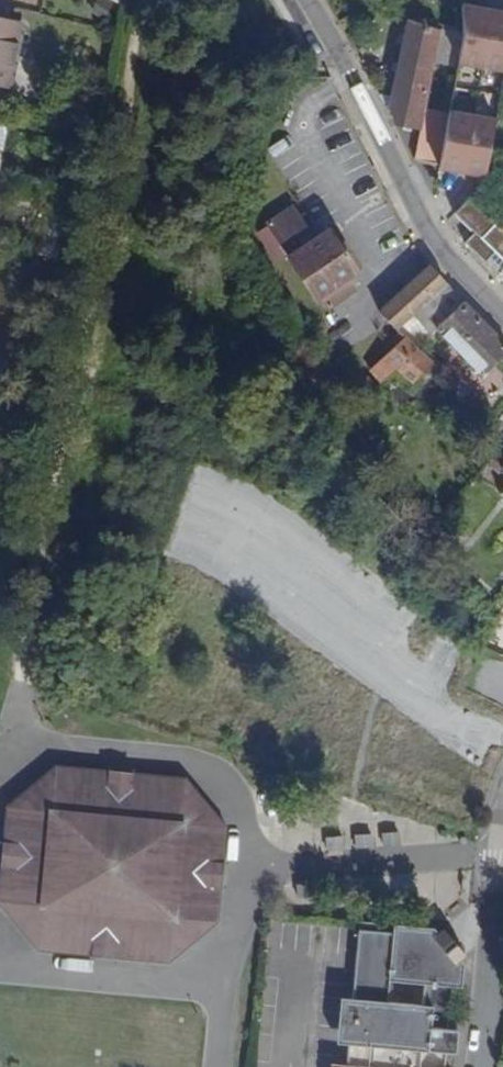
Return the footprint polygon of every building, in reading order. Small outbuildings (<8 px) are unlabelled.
[(463,2),(463,29),(462,37),(457,61),(456,70),(449,113),(446,127),(440,165),(439,168),(487,176),(492,150),(502,90),(502,86),(502,12),(463,2)] [(10,6),(0,4),(0,84),(7,85),(21,23),(7,20),(10,6)] [(409,19),(390,109),(396,123),(420,128),(422,122),(424,108),(435,58),(440,33),(409,19)] [(457,61),(462,37),(440,33),(435,58),(457,61)] [(446,127),(449,113),(424,108),(422,122),(446,127)] [(414,160),(440,165),(446,127),(422,122),(420,128),(414,160)] [(481,211),(470,200),(466,204),(454,216),(474,236),(465,245),(473,253),(485,266),(495,256),(502,264),(502,232),(495,224),(481,211)] [(314,239),(292,206),(266,223),(268,226),(257,234),(274,260),(286,253),(316,299),(321,296),(329,307),(354,291),(346,280),(357,272),(329,229),(314,239)] [(397,329),(413,315),(448,284),(430,266),(380,311),(397,329)] [(502,355),(502,340),(451,287),(448,284),(413,315),(416,318),(431,334),(435,329),(481,376),(502,355)] [(415,349),(404,338),(370,369),(381,381),(396,368),(415,349)] [(418,347),(415,349),(396,368),(412,385),(434,363),(418,347)] [(490,461),(501,469),(502,471),(502,446),(490,461)] [(57,766),(6,807),(0,877),(0,903),(39,951),(169,963),(219,924),(226,827),(185,778),(181,817),(133,812),(137,773),(105,771),(101,808),(53,804),(57,766)] [(105,771),(57,766),(53,804),(101,808),(105,771)] [(181,817),(185,778),(137,773),(133,812),(181,817)] [(465,955),(443,928),(437,933),(431,927),(408,925),(393,923),(392,930),(356,927),(350,998),(347,1042),(345,1063),(356,1064),(356,1066),(445,1066),(447,1052),(455,1052),(458,1027),(449,1026),(453,986),(462,987),(464,966),(458,960),(465,955)] [(347,1042),(350,998),(339,997),(337,1041),(347,1042)]
